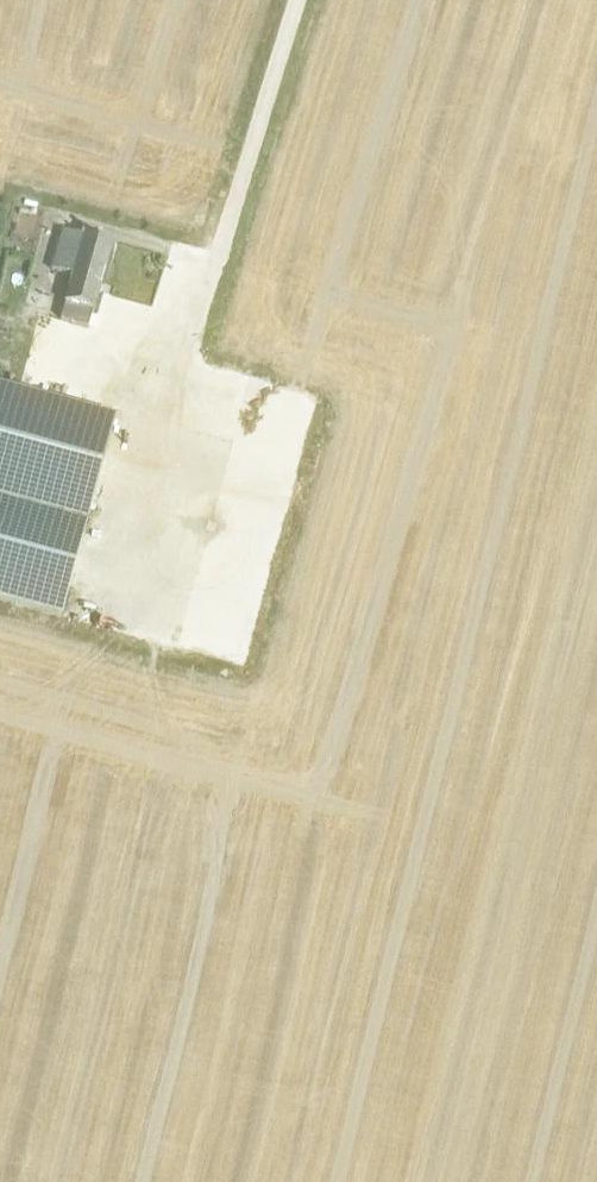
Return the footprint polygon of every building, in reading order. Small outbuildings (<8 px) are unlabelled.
[(72,277),(60,321),(87,329),(92,313),(93,313),(112,244),(83,236),(82,237),(80,236),(80,238),(62,232),(51,271),(72,277)] [(85,522),(113,419),(0,389),(0,602),(59,618),(85,522)] [(267,433),(309,438),(311,422),(269,417),(267,433)]
